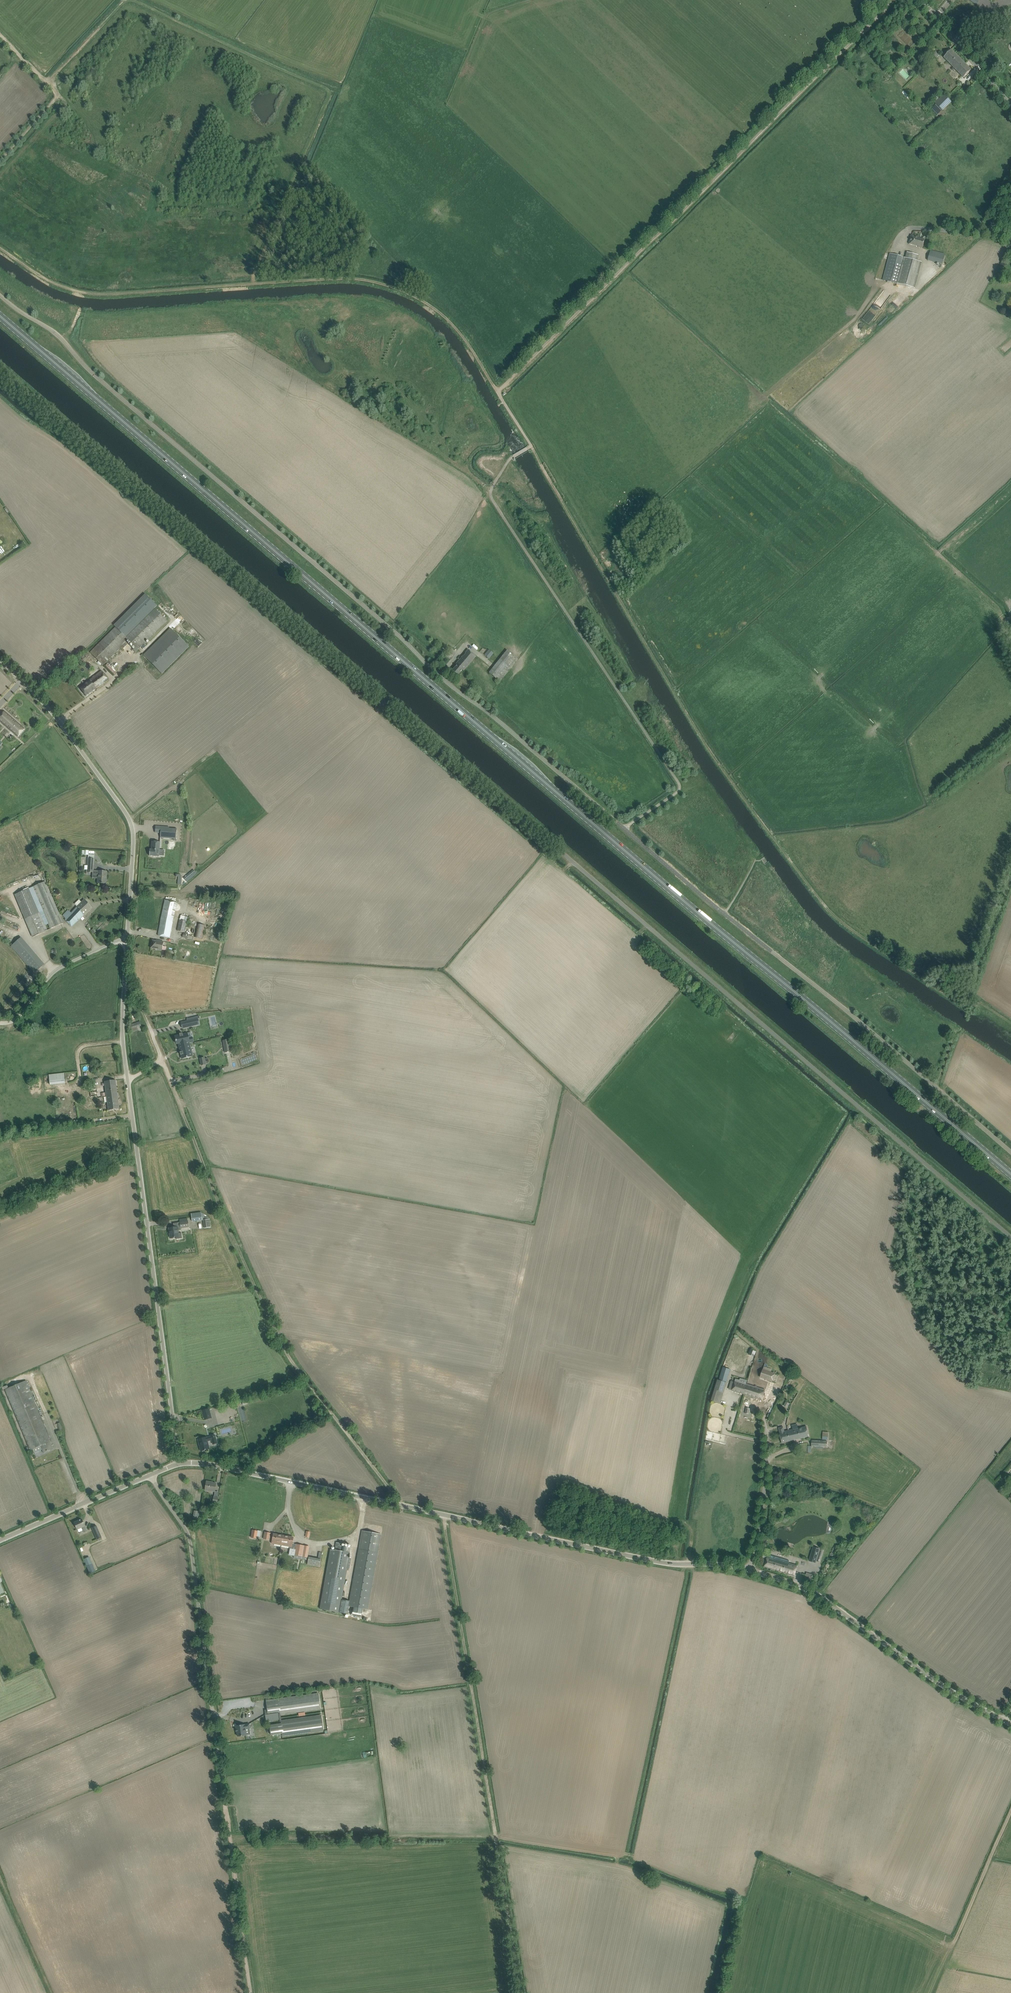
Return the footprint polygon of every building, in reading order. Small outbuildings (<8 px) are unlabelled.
[(964,78),(968,73),(971,70),(952,50),(944,57),(964,78)] [(943,94),(934,103),(942,111),(951,102),(943,94)] [(911,235),(909,244),(918,246),(918,247),(923,248),(925,240),(919,238),(919,237),(911,235)] [(942,265),(944,260),(945,254),(931,250),(928,261),(942,265)] [(917,261),(919,255),(907,252),(905,258),(890,254),(883,280),(915,288),(922,262),(917,261)] [(128,640),(138,650),(167,621),(154,608),(157,606),(145,594),(114,626),(116,627),(90,653),(103,665),(128,640)] [(170,628),(143,655),(162,673),(189,647),(170,628)] [(502,681),(518,657),(507,649),(490,673),(502,681)] [(464,671),(467,667),(476,656),(468,650),(456,664),(457,665),(452,671),(457,676),(462,670),(464,671)] [(493,654),(489,651),(485,656),(489,659),(493,654)] [(88,659),(91,657),(87,652),(79,659),(84,665),(89,660),(88,659)] [(115,674),(116,672),(108,664),(106,666),(115,674)] [(84,684),(80,687),(86,696),(90,693),(105,682),(108,679),(102,671),(84,684)] [(5,711),(0,717),(0,721),(18,737),(25,729),(5,711)] [(169,827),(161,827),(160,838),(176,839),(176,829),(169,829),(169,827)] [(159,857),(159,855),(160,856),(161,850),(159,850),(160,842),(152,842),(151,850),(150,849),(149,856),(159,857)] [(85,865),(84,870),(86,870),(86,874),(88,874),(88,872),(93,872),(93,871),(94,866),(94,859),(90,859),(88,858),(87,858),(87,866),(85,865)] [(93,872),(92,878),(98,879),(98,883),(101,883),(106,884),(107,872),(102,871),(98,871),(93,871),(93,872)] [(33,887),(50,929),(63,923),(46,882),(33,887)] [(33,937),(41,933),(48,930),(29,889),(15,895),(24,916),(31,932),(33,937)] [(92,908),(89,904),(84,899),(81,902),(79,900),(74,904),(77,907),(71,913),(68,910),(63,915),(66,919),(65,919),(72,927),(78,922),(92,908)] [(169,938),(176,907),(177,903),(165,900),(158,936),(169,938)] [(185,932),(188,917),(180,915),(177,931),(185,932)] [(205,929),(206,926),(198,924),(195,937),(203,939),(205,929)] [(34,973),(44,965),(28,946),(21,938),(11,946),(18,954),(34,973)] [(158,942),(157,941),(152,940),(151,948),(162,950),(164,942),(159,941),(158,942)] [(197,1017),(187,1019),(187,1021),(189,1027),(195,1025),(194,1023),(198,1022),(197,1017)] [(133,1032),(138,1030),(137,1027),(141,1026),(140,1022),(131,1025),(133,1032)] [(180,1035),(175,1036),(176,1040),(176,1041),(177,1044),(178,1044),(179,1045),(189,1043),(193,1042),(192,1038),(188,1038),(187,1033),(183,1034),(182,1033),(179,1034),(180,1035)] [(231,1052),(229,1039),(222,1041),(225,1053),(231,1052)] [(189,1043),(179,1045),(180,1052),(181,1055),(182,1059),(187,1058),(188,1058),(188,1057),(193,1056),(189,1043)] [(64,1073),(49,1075),(50,1085),(65,1083),(64,1073)] [(107,1096),(117,1095),(115,1080),(105,1082),(107,1096)] [(108,1110),(114,1110),(119,1109),(117,1095),(107,1096),(108,1110)] [(191,1214),(192,1222),(202,1220),(201,1212),(191,1214)] [(181,1229),(189,1227),(188,1221),(180,1222),(180,1227),(169,1228),(170,1238),(176,1237),(176,1239),(182,1238),(181,1233),(179,1233),(178,1230),(181,1230),(181,1229)] [(772,1382),(775,1374),(763,1369),(760,1377),(772,1382)] [(726,1381),(729,1374),(722,1372),(720,1379),(726,1381)] [(774,1379),(769,1392),(776,1395),(780,1381),(774,1379)] [(718,1380),(712,1400),(716,1402),(717,1401),(720,1403),(722,1395),(719,1394),(720,1391),(723,1392),(726,1382),(718,1380)] [(43,1453),(53,1449),(50,1442),(51,1441),(26,1381),(5,1390),(30,1450),(40,1446),(43,1453)] [(730,1386),(730,1388),(733,1388),(732,1391),(741,1393),(744,1394),(747,1384),(739,1382),(738,1383),(735,1382),(734,1382),(732,1381),(730,1386)] [(747,1384),(744,1394),(762,1400),(764,1394),(765,1389),(747,1384)] [(741,1412),(753,1415),(754,1410),(743,1407),(741,1412)] [(204,1420),(209,1419),(212,1418),(209,1409),(202,1411),(204,1420)] [(788,1430),(790,1441),(809,1437),(807,1426),(798,1428),(797,1424),(792,1425),(793,1429),(788,1430)] [(790,1441),(788,1430),(785,1431),(783,1427),(779,1428),(780,1433),(782,1443),(790,1441)] [(206,1437),(198,1439),(199,1444),(200,1444),(202,1450),(201,1451),(209,1449),(207,1441),(212,1440),(213,1444),(217,1443),(215,1435),(211,1436),(206,1438),(206,1437)] [(215,1492),(215,1488),(216,1483),(213,1483),(213,1482),(206,1481),(205,1490),(215,1492)] [(85,1526),(84,1524),(82,1519),(74,1522),(77,1529),(82,1527),(84,1532),(87,1531),(85,1526)] [(97,1540),(102,1537),(96,1526),(92,1528),(97,1540)] [(362,1531),(349,1606),(368,1610),(381,1535),(362,1531)] [(281,1545),(283,1535),(273,1534),(272,1540),(272,1543),(281,1545)] [(293,1537),(283,1536),(283,1535),(281,1545),(289,1547),(290,1549),(289,1555),(294,1556),(294,1558),(307,1560),(307,1557),(309,1547),(296,1544),(296,1546),(292,1545),(292,1544),(292,1542),(293,1537)] [(330,1549),(320,1609),(338,1612),(339,1605),(341,1598),(346,1570),(348,1571),(350,1560),(347,1560),(350,1547),(342,1546),(342,1543),(336,1542),(336,1545),(335,1550),(330,1549)] [(820,1550),(820,1549),(819,1552),(812,1550),(809,1561),(810,1561),(816,1563),(818,1556),(821,1557),(823,1551),(820,1550)] [(321,1559),(321,1557),(322,1552),(319,1552),(318,1558),(309,1557),(307,1564),(319,1567),(321,1559)] [(789,1561),(771,1555),(770,1558),(767,1557),(764,1567),(788,1574),(788,1573),(790,1573),(789,1574),(794,1576),(795,1576),(797,1566),(789,1563),(789,1561)] [(90,1558),(85,1561),(91,1573),(95,1571),(90,1558)] [(807,1572),(805,1579),(812,1581),(813,1574),(807,1572)] [(344,1609),(343,1616),(362,1619),(363,1612),(349,1610),(344,1609)] [(268,1713),(273,1712),(280,1711),(280,1715),(321,1709),(318,1693),(278,1699),(278,1702),(267,1703),(268,1713)] [(283,1733),(283,1736),(324,1731),(321,1715),(281,1720),(281,1723),(270,1725),(271,1735),(283,1733)] [(237,1732),(238,1736),(251,1735),(249,1724),(245,1725),(245,1724),(235,1726),(236,1731),(236,1732),(237,1732)]
